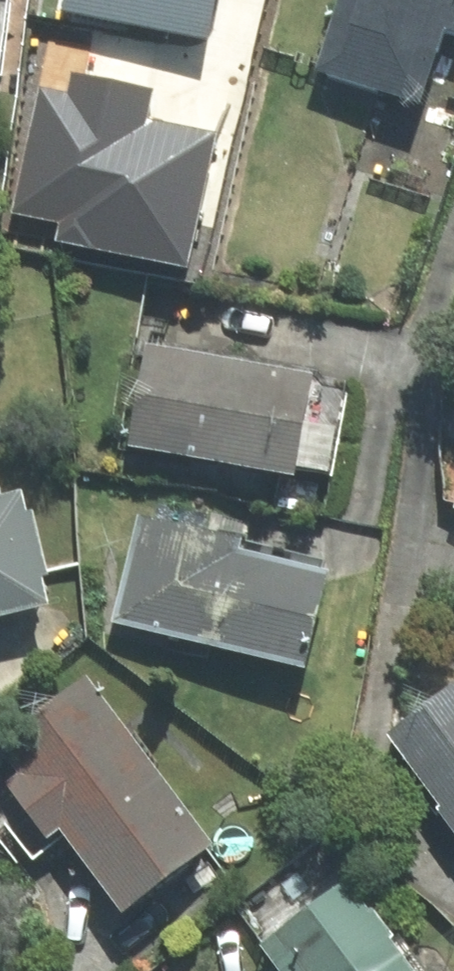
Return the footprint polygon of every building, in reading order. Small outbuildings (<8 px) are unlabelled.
[(52,27),(196,63),(213,0),(59,0),(52,27)] [(297,71),(402,109),(442,0),(323,0),(297,71)] [(73,68),(68,88),(39,91),(17,200),(58,210),(61,244),(186,275),(223,127),(154,110),(159,89),(73,68)] [(291,486),(317,492),(326,451),(290,444),(301,392),(135,358),(113,465),(288,501),(291,486)] [(432,516),(453,523),(453,448),(432,516)] [(47,622),(16,482),(0,485),(0,632),(47,622)] [(99,634),(298,683),(322,584),(124,535),(99,634)] [(210,860),(83,678),(0,735),(0,769),(11,786),(1,793),(41,851),(55,842),(113,926),(210,860)] [(376,746),(453,858),(453,692),(376,746)] [(344,888),(254,952),(267,970),(403,970),(344,888)]
